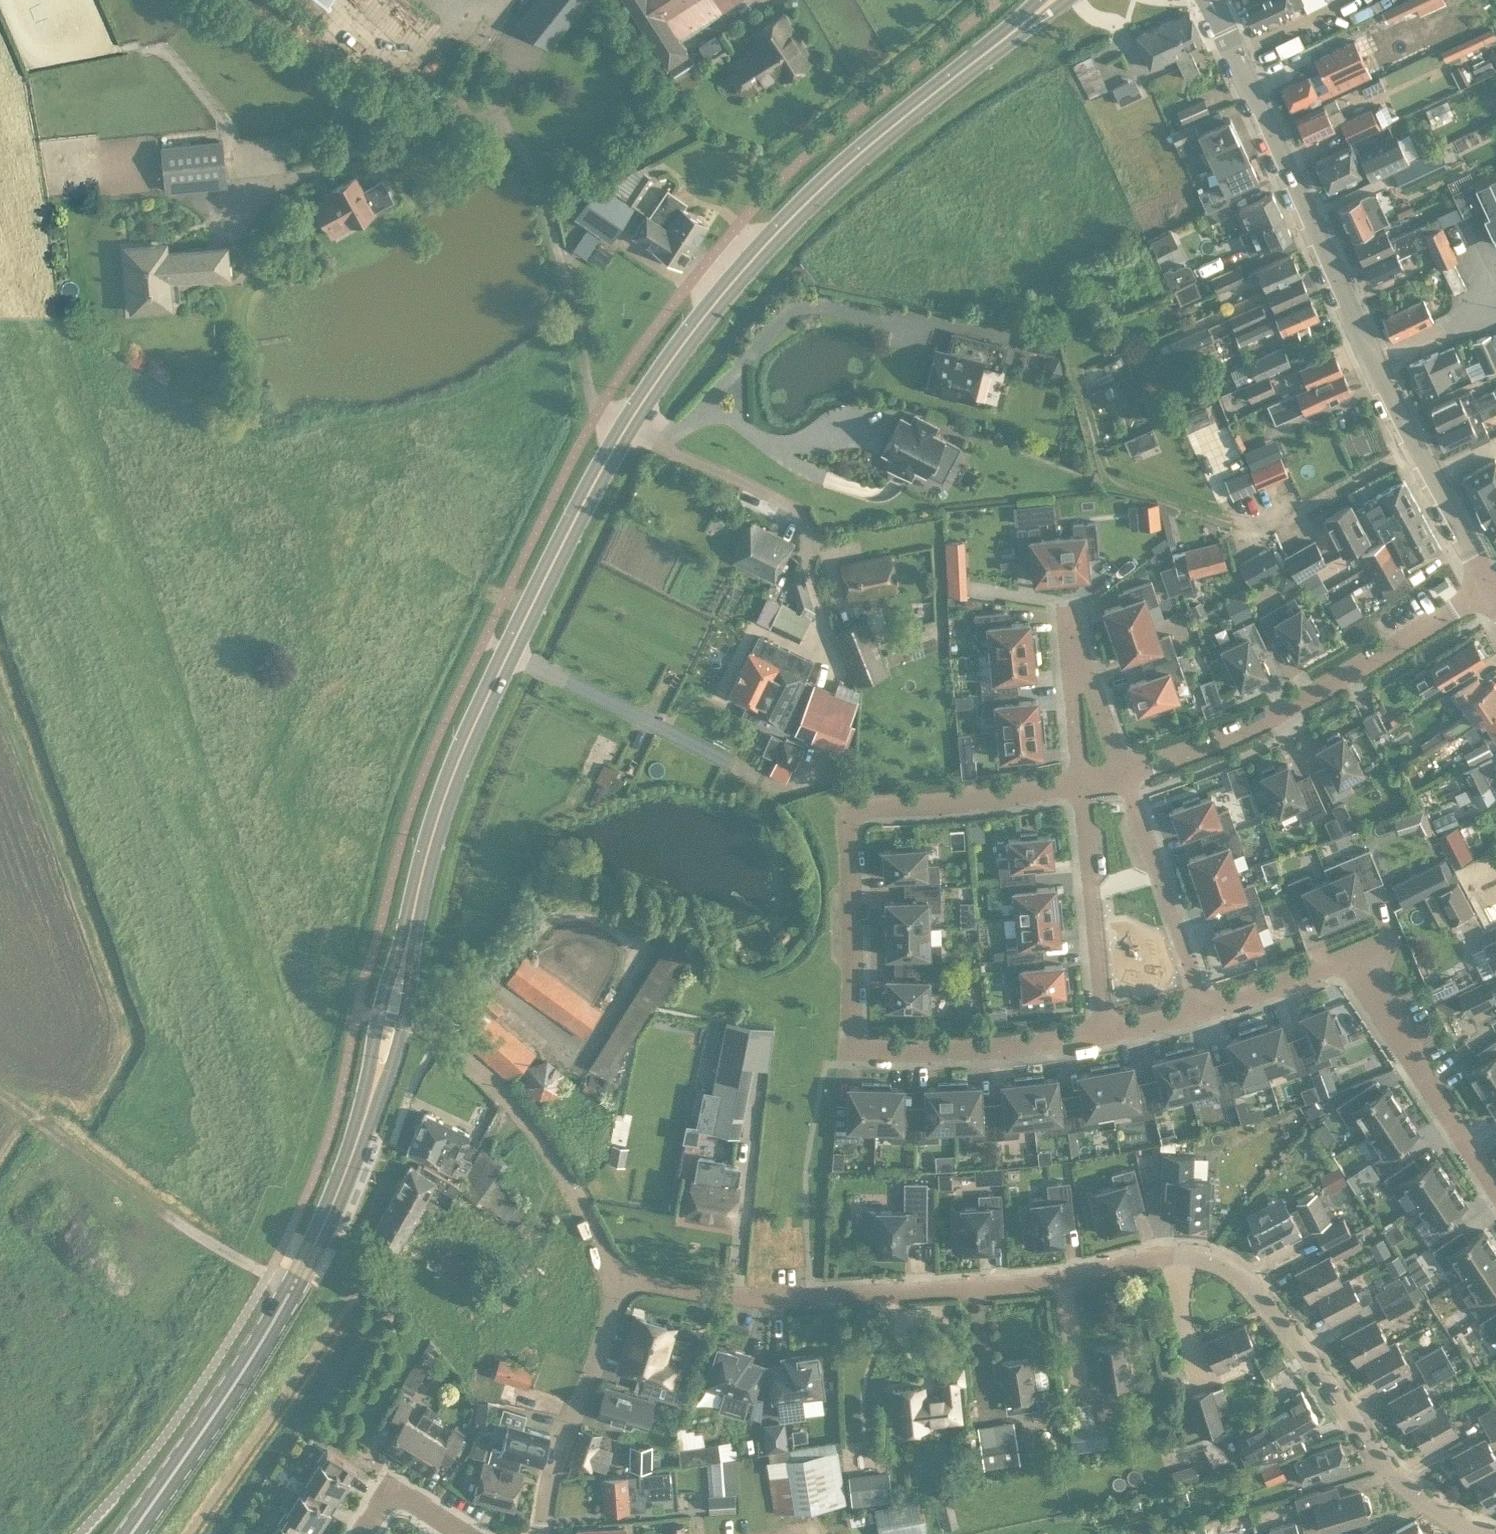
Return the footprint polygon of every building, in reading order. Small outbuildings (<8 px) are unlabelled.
[(314,13),(325,0),(299,0),(314,13)] [(520,15),(550,39),(581,0),(532,0),(520,15)] [(667,60),(688,47),(678,32),(728,0),(629,0),(667,60)] [(1253,19),(1294,0),(1244,0),(1253,19)] [(1362,11),(1376,9),(1375,0),(1360,0),(1362,11)] [(1190,6),(1173,14),(1180,29),(1170,34),(1181,61),(1181,62),(1186,72),(1200,65),(1190,44),(1204,37),(1190,6)] [(746,43),(748,47),(728,59),(746,86),(768,72),(770,75),(779,69),(782,73),(812,53),(783,8),(753,27),(758,35),(746,43)] [(1180,29),(1173,14),(1137,30),(1151,61),(1175,50),(1181,62),(1181,61),(1170,34),(1180,29)] [(1442,44),(1446,54),(1495,31),(1495,28),(1492,20),(1442,44)] [(716,27),(704,32),(711,46),(723,40),(716,27)] [(1320,64),(1309,70),(1320,93),(1371,69),(1354,34),(1315,53),(1320,64)] [(689,49),(668,62),(676,74),(697,61),(689,49)] [(1090,49),(1072,58),(1088,92),(1107,83),(1090,49)] [(1291,101),(1303,95),(1305,100),(1320,93),(1309,70),(1282,82),(1291,101)] [(1134,72),(1111,82),(1119,98),(1141,88),(1134,72)] [(1357,83),(1345,87),(1349,99),(1362,94),(1357,83)] [(1182,117),(1210,105),(1203,91),(1177,104),(1182,117)] [(1324,99),(1296,112),(1307,135),(1335,122),(1334,121),(1341,117),(1350,135),(1349,135),(1349,136),(1381,121),(1380,119),(1390,115),(1382,97),(1372,102),(1346,114),(1337,93),(1324,99)] [(1220,105),(1171,127),(1180,147),(1203,136),(1205,140),(1237,126),(1230,112),(1225,115),(1220,105)] [(1351,140),(1317,156),(1330,183),(1367,165),(1371,173),(1409,155),(1420,150),(1409,126),(1398,132),(1391,117),(1381,121),(1349,136),(1351,140)] [(1237,126),(1205,140),(1217,167),(1249,153),(1237,126)] [(165,179),(226,173),(222,135),(161,141),(165,179)] [(1439,142),(1392,164),(1401,183),(1448,161),(1439,142)] [(1221,176),(1199,186),(1208,204),(1227,195),(1231,193),(1228,187),(1258,173),(1249,153),(1217,167),(1221,176)] [(638,162),(623,168),(607,179),(630,194),(635,199),(645,184),(652,171),(638,162)] [(1476,180),(1489,208),(1484,210),(1493,229),(1495,228),(1495,170),(1476,180)] [(318,203),(314,205),(323,220),(326,218),(328,222),(332,229),(351,218),(374,206),(373,203),(392,193),(385,180),(382,174),(376,177),(363,185),(355,171),(332,183),(325,187),(328,192),(316,199),(318,203)] [(1462,197),(1474,192),(1467,177),(1455,182),(1462,197)] [(611,235),(634,201),(605,182),(585,192),(574,209),(611,235)] [(667,184),(650,208),(652,210),(667,220),(668,218),(696,236),(708,218),(683,203),(687,197),(667,184)] [(1370,187),(1338,201),(1352,232),(1389,214),(1376,188),(1370,187)] [(1281,207),(1272,188),(1240,202),(1249,222),(1281,207)] [(1208,204),(1204,206),(1209,217),(1232,207),(1227,195),(1208,204)] [(1456,200),(1436,209),(1438,212),(1442,220),(1461,211),(1456,200)] [(1281,207),(1249,222),(1250,223),(1239,227),(1249,248),(1291,229),(1281,207)] [(652,210),(650,208),(649,210),(646,208),(633,229),(654,242),(653,243),(681,260),(696,236),(668,218),(667,220),(652,210)] [(1438,212),(1413,223),(1389,234),(1385,224),(1355,238),(1364,257),(1442,220),(1438,212)] [(586,217),(570,235),(583,246),(599,229),(586,217)] [(1457,254),(1442,220),(1364,257),(1372,276),(1402,262),(1397,252),(1427,238),(1438,263),(1457,254)] [(1178,239),(1171,224),(1150,234),(1157,249),(1178,239)] [(153,238),(125,241),(129,286),(131,305),(141,304),(171,301),(168,268),(209,264),(209,269),(229,267),(226,244),(226,239),(207,241),(154,246),(153,238)] [(1266,282),(1299,267),(1291,249),(1248,267),(1252,276),(1261,272),(1266,282)] [(1173,263),(1169,261),(1164,263),(1172,281),(1195,270),(1190,260),(1185,258),(1173,263)] [(1240,260),(1211,272),(1217,285),(1245,273),(1240,260)] [(1271,294),(1261,298),(1260,296),(1228,310),(1235,323),(1266,309),(1265,306),(1308,288),(1299,267),(1266,282),(1271,294)] [(1201,288),(1194,273),(1174,283),(1180,298),(1201,288)] [(1266,309),(1235,323),(1234,324),(1239,337),(1281,318),(1284,325),(1318,311),(1309,291),(1266,310),(1266,309)] [(1392,335),(1434,315),(1424,294),(1382,313),(1392,335)] [(1213,332),(1208,319),(1171,336),(1176,348),(1213,332)] [(1058,332),(1028,326),(1025,341),(1054,347),(1058,332)] [(948,347),(943,345),(936,343),(926,381),(972,394),(982,357),(1000,362),(1006,340),(954,327),(948,347)] [(1490,328),(1473,336),(1487,367),(1495,363),(1495,340),(1490,328)] [(1105,348),(1115,344),(1110,332),(1101,336),(1105,348)] [(1247,355),(1248,357),(1231,364),(1238,380),(1244,378),(1244,379),(1269,368),(1268,368),(1291,358),(1283,339),(1247,355)] [(1438,345),(1410,359),(1416,372),(1414,376),(1417,383),(1421,385),(1423,387),(1451,374),(1455,372),(1450,360),(1460,356),(1453,341),(1439,347),(1438,345)] [(1283,367),(1287,377),(1304,370),(1308,380),(1342,365),(1334,346),(1283,367)] [(1295,386),(1296,387),(1269,399),(1276,416),(1309,402),(1350,384),(1342,365),(1308,380),(1295,386)] [(1269,368),(1244,379),(1251,395),(1276,384),(1269,368)] [(1459,390),(1430,403),(1438,422),(1495,397),(1495,382),(1474,391),(1471,384),(1459,390)] [(1438,422),(1447,441),(1467,432),(1470,440),(1490,432),(1482,413),(1495,406),(1495,397),(1438,422)] [(1314,428),(1326,423),(1318,404),(1306,409),(1314,428)] [(933,427),(937,420),(915,409),(912,416),(901,410),(883,445),(893,451),(892,454),(892,457),(892,460),(895,462),(900,464),(910,470),(915,462),(925,467),(933,451),(949,459),(959,440),(933,427)] [(1280,449),(1249,462),(1258,482),(1289,468),(1280,449)] [(1476,502),(1485,517),(1487,516),(1495,530),(1495,529),(1495,453),(1462,472),(1465,477),(1460,480),(1473,503),(1476,502)] [(1233,493),(1256,483),(1247,463),(1224,473),(1233,493)] [(1377,490),(1363,497),(1355,501),(1361,513),(1366,521),(1387,509),(1385,507),(1413,491),(1404,474),(1376,489),(1377,490)] [(1387,509),(1366,521),(1371,532),(1381,527),(1383,530),(1389,527),(1423,509),(1413,491),(1385,507),(1387,509)] [(742,504),(721,494),(700,538),(723,549),(726,542),(751,554),(766,525),(738,511),(742,504)] [(1052,496),(1013,500),(1015,518),(1054,514),(1052,496)] [(1159,496),(1144,497),(1146,522),(1161,520),(1159,496)] [(1351,498),(1325,511),(1342,546),(1369,533),(1351,498)] [(1423,509),(1389,527),(1401,548),(1405,540),(1432,525),(1423,509)] [(1057,530),(1062,576),(1076,575),(1076,571),(1088,569),(1086,546),(1098,545),(1095,515),(1073,517),(1074,529),(1057,530)] [(1062,576),(1057,530),(1041,532),(1040,520),(1017,522),(1020,552),(1032,551),(1034,575),(1047,573),(1047,578),(1062,576)] [(1442,543),(1432,525),(1405,540),(1401,548),(1408,562),(1442,543)] [(965,534),(945,535),(948,588),(967,591),(965,534)] [(1314,534),(1286,549),(1298,570),(1325,555),(1314,534)] [(1368,559),(1391,545),(1385,534),(1362,547),(1368,559)] [(1221,535),(1186,544),(1172,547),(1177,566),(1190,563),(1192,569),(1227,560),(1221,535)] [(1280,562),(1269,541),(1241,557),(1252,578),(1280,562)] [(1397,556),(1391,545),(1368,559),(1374,569),(1397,556)] [(890,548),(841,558),(849,593),(897,582),(890,548)] [(1397,556),(1374,569),(1381,581),(1404,568),(1397,556)] [(1371,567),(1351,580),(1362,598),(1383,585),(1371,567)] [(1448,578),(1445,572),(1433,579),(1437,585),(1448,578)] [(1109,630),(1153,615),(1147,600),(1159,596),(1151,574),(1123,584),(1127,595),(1104,603),(1108,615),(1104,617),(1109,630)] [(1350,585),(1329,597),(1341,619),(1363,607),(1350,585)] [(1250,606),(1241,589),(1225,597),(1233,614),(1250,606)] [(811,611),(795,603),(794,603),(781,596),(769,621),(799,636),(811,611)] [(1297,650),(1308,643),(1310,647),(1322,641),(1320,637),(1321,636),(1315,625),(1319,623),(1310,608),(1306,610),(1300,600),(1285,609),(1279,598),(1260,610),(1275,635),(1285,629),(1297,650)] [(990,646),(1036,642),(1035,627),(1031,628),(1029,615),(1006,617),(1005,605),(975,608),(977,631),(989,629),(990,646)] [(887,665),(867,613),(836,625),(857,677),(887,665)] [(1222,641),(1228,653),(1224,655),(1231,670),(1235,668),(1241,679),(1242,678),(1244,682),(1256,676),(1254,672),(1266,667),(1255,645),(1266,640),(1253,613),(1233,623),(1238,634),(1222,641)] [(1158,631),(1153,615),(1109,630),(1114,644),(1118,643),(1122,655),(1144,647),(1148,658),(1177,649),(1169,627),(1158,631)] [(751,645),(741,665),(773,681),(783,660),(801,669),(805,671),(813,655),(759,629),(752,645),(751,645)] [(1443,681),(1459,671),(1486,655),(1474,635),(1413,672),(1423,688),(1441,678),(1443,681)] [(1036,642),(990,646),(993,672),(981,673),(982,686),(1012,683),(1011,672),(1035,669),(1033,656),(1038,656),(1036,642)] [(1184,670),(1177,649),(1148,658),(1152,669),(1130,677),(1134,689),(1129,691),(1133,703),(1138,702),(1139,704),(1151,699),(1152,704),(1168,699),(1166,694),(1178,690),(1172,674),(1184,670)] [(760,708),(782,719),(805,671),(801,669),(783,660),(773,681),(741,665),(729,689),(747,698),(743,706),(758,713),(760,708)] [(1422,738),(1428,747),(1449,733),(1467,721),(1476,715),(1482,711),(1495,702),(1495,682),(1492,677),(1484,682),(1477,671),(1450,689),(1457,700),(1462,697),(1469,706),(1459,713),(1443,724),(1422,738)] [(815,678),(796,727),(840,743),(850,717),(848,717),(857,694),(815,678)] [(1013,695),(1012,683),(982,686),(984,708),(996,707),(998,724),(1044,719),(1043,705),(1038,705),(1037,693),(1013,695)] [(1201,696),(1205,710),(1224,702),(1220,690),(1201,696)] [(1476,715),(1482,725),(1489,721),(1495,731),(1495,702),(1482,711),(1476,715)] [(1363,712),(1372,729),(1386,722),(1377,704),(1363,712)] [(1483,726),(1476,715),(1467,721),(1475,732),(1483,726)] [(1044,719),(998,724),(1001,751),(1042,747),(1041,734),(1045,734),(1044,719)] [(1338,725),(1327,731),(1329,735),(1318,741),(1329,762),(1319,768),(1333,794),(1353,783),(1347,773),(1363,764),(1357,753),(1360,751),(1352,737),(1349,739),(1342,728),(1341,729),(1338,725)] [(973,752),(970,727),(958,728),(961,753),(973,752)] [(782,732),(773,750),(792,760),(801,739),(782,732)] [(1487,734),(1464,746),(1470,758),(1493,746),(1487,734)] [(1495,758),(1484,763),(1480,756),(1462,764),(1470,781),(1472,786),(1495,774),(1495,757),(1495,758)] [(1326,803),(1311,771),(1297,778),(1287,757),(1275,762),(1274,758),(1262,763),(1263,767),(1262,768),(1267,780),(1263,782),(1270,797),(1274,795),(1279,806),(1295,799),(1302,814),(1326,803)] [(1242,759),(1228,763),(1232,773),(1245,768),(1242,759)] [(1472,786),(1479,798),(1495,790),(1495,774),(1472,786)] [(1457,793),(1471,786),(1469,781),(1454,788),(1457,793)] [(1471,786),(1457,793),(1459,799),(1474,791),(1471,786)] [(1204,821),(1207,832),(1236,823),(1229,802),(1217,806),(1212,789),(1200,793),(1199,789),(1183,794),(1184,798),(1172,802),(1173,804),(1169,806),(1173,818),(1177,817),(1181,829),(1204,821)] [(1453,804),(1433,813),(1438,826),(1446,823),(1458,818),(1453,804)] [(1355,820),(1350,809),(1339,815),(1345,826),(1355,820)] [(1453,821),(1439,828),(1453,858),(1467,851),(1453,821)] [(1237,864),(1232,848),(1243,844),(1236,823),(1207,832),(1211,844),(1189,851),(1193,863),(1189,865),(1193,878),(1237,864)] [(1000,873),(1030,870),(1029,858),(1053,856),(1052,843),(1056,843),(1055,830),(1050,830),(1050,828),(1037,829),(1037,825),(1020,827),(1021,831),(1008,832),(1010,850),(998,851),(1000,873)] [(910,881),(940,880),(938,857),(926,858),(925,840),(913,841),(913,837),(896,838),(896,842),(884,843),(884,845),(879,845),(880,859),(885,858),(886,871),(909,870),(910,881)] [(1360,878),(1372,873),(1381,870),(1369,842),(1324,861),(1328,872),(1346,914),(1359,909),(1358,905),(1369,900),(1360,878)] [(1439,855),(1393,878),(1402,898),(1449,875),(1439,855)] [(1242,879),(1237,864),(1193,878),(1198,892),(1202,891),(1206,903),(1229,895),(1233,906),(1261,897),(1254,876),(1242,879)] [(1346,914),(1328,872),(1313,878),(1308,867),(1288,875),(1299,903),(1310,899),(1319,921),(1331,916),(1333,920),(1346,914)] [(1058,907),(1062,906),(1061,892),(1056,892),(1055,879),(1031,882),(1030,870),(1000,873),(1002,895),(1014,894),(1016,911),(1058,907)] [(1449,917),(1474,904),(1458,874),(1433,887),(1449,917)] [(940,880),(910,881),(910,893),(886,894),(887,907),(882,907),(883,921),(929,920),(928,904),(940,903),(940,880)] [(972,913),(973,891),(958,890),(957,912),(972,913)] [(1261,897),(1233,906),(1236,918),(1214,925),(1218,937),(1214,939),(1218,951),(1222,950),(1223,952),(1235,948),(1236,952),(1252,946),(1251,942),(1262,938),(1257,922),(1268,918),(1261,897)] [(1058,907),(1016,911),(1018,927),(1006,929),(1008,951),(1038,948),(1036,936),(1060,934),(1059,921),(1063,921),(1062,906),(1058,907)] [(929,920),(883,921),(883,936),(887,936),(887,948),(911,948),(911,960),(942,960),(941,937),(929,937),(929,920)] [(1495,930),(1495,921),(1483,926),(1486,933),(1495,930)] [(620,1079),(611,1074),(625,1053),(621,1051),(650,1004),(652,1004),(699,948),(669,930),(580,1074),(612,1092),(620,1079)] [(1484,939),(1495,964),(1495,933),(1484,939)] [(1010,973),(1022,972),(1025,1003),(1054,1000),(1053,986),(1065,985),(1065,983),(1069,983),(1068,969),(1064,970),(1063,957),(1039,959),(1038,948),(1008,951),(1010,973)] [(601,1005),(526,950),(507,975),(582,1031),(601,1005)] [(942,960),(911,960),(911,972),(887,971),(887,984),(882,984),(882,997),(886,997),(886,999),(899,999),(899,1004),(916,1004),(916,1000),(928,1000),(929,983),(941,983),(942,960)] [(1459,987),(1469,1007),(1495,995),(1495,970),(1459,987)] [(527,1059),(536,1048),(495,1012),(503,1002),(492,992),(483,1002),(477,996),(452,1023),(512,1076),(527,1059)] [(1310,1031),(1299,1035),(1309,1063),(1331,1054),(1327,1043),(1343,1037),(1338,1025),(1342,1024),(1336,1008),(1332,1010),(1327,998),(1325,999),(1324,995),(1311,1000),(1313,1004),(1301,1008),(1310,1031)] [(713,1085),(705,1122),(738,1129),(749,1074),(743,1067),(744,1062),(751,1063),(752,1059),(768,1062),(769,1063),(773,1020),(750,1016),(728,1013),(725,1026),(713,1085)] [(1309,1063),(1299,1035),(1288,1039),(1280,1016),(1268,1020),(1267,1016),(1253,1021),(1267,1064),(1283,1059),(1287,1071),(1309,1063)] [(1236,1056),(1224,1060),(1233,1089),(1255,1081),(1271,1076),(1267,1064),(1253,1021),(1239,1025),(1241,1029),(1228,1033),(1236,1056)] [(1468,1065),(1483,1088),(1495,1079),(1495,1032),(1481,1042),(1488,1052),(1468,1065)] [(1234,1093),(1224,1060),(1213,1063),(1207,1040),(1195,1043),(1194,1038),(1180,1042),(1191,1087),(1216,1080),(1220,1097),(1234,1093)] [(1191,1087),(1180,1042),(1165,1046),(1167,1050),(1154,1053),(1160,1076),(1148,1079),(1154,1103),(1168,1100),(1166,1093),(1191,1087)] [(527,1059),(523,1081),(540,1095),(560,1087),(563,1066),(547,1052),(527,1059)] [(1119,1056),(1105,1058),(1113,1104),(1130,1101),(1132,1113),(1155,1108),(1154,1103),(1148,1079),(1137,1081),(1132,1058),(1120,1060),(1119,1056)] [(1083,1091),(1071,1093),(1075,1123),(1099,1118),(1096,1107),(1113,1104),(1105,1058),(1091,1061),(1091,1065),(1079,1067),(1083,1091)] [(1075,1123),(1071,1093),(1059,1094),(1057,1071),(1044,1072),(1043,1068),(1029,1069),(1034,1115),(1051,1113),(1052,1125),(1075,1123)] [(1005,1100),(993,1101),(995,1131),(1019,1129),(1018,1117),(1034,1115),(1029,1069),(1015,1071),(1015,1075),(1002,1077),(1005,1100)] [(995,1131),(993,1101),(981,1102),(980,1078),(968,1079),(967,1074),(953,1075),(955,1121),(971,1120),(972,1132),(995,1131)] [(875,1122),(876,1076),(862,1075),(862,1080),(849,1079),(848,1103),(836,1103),(834,1133),(858,1133),(858,1121),(875,1122)] [(927,1104),(915,1105),(915,1135),(938,1134),(938,1122),(955,1121),(953,1075),(938,1076),(939,1080),(926,1080),(927,1104)] [(891,1076),(876,1076),(875,1122),(892,1122),(891,1134),(915,1135),(915,1105),(903,1104),(903,1081),(891,1080),(891,1076)] [(1368,1125),(1403,1102),(1388,1079),(1368,1093),(1361,1083),(1336,1099),(1349,1118),(1359,1111),(1368,1125)] [(1483,1088),(1495,1107),(1495,1079),(1483,1088)] [(1403,1102),(1368,1125),(1383,1148),(1373,1154),(1380,1164),(1405,1148),(1398,1138),(1418,1125),(1403,1102)] [(419,1112),(415,1121),(417,1124),(416,1126),(457,1146),(456,1147),(471,1154),(478,1141),(465,1135),(469,1128),(425,1107),(423,1112),(419,1112)] [(1484,1119),(1473,1126),(1481,1138),(1492,1131),(1484,1119)] [(457,1146),(416,1126),(407,1145),(451,1166),(455,1159),(466,1164),(471,1154),(456,1147),(457,1146)] [(623,1158),(629,1138),(616,1135),(610,1155),(623,1158)] [(526,1201),(494,1178),(508,1157),(480,1143),(457,1183),(512,1222),(526,1201)] [(1161,1208),(1176,1209),(1175,1213),(1189,1213),(1189,1217),(1204,1218),(1204,1214),(1208,1214),(1209,1188),(1213,1188),(1214,1175),(1210,1174),(1210,1171),(1192,1171),(1193,1149),(1164,1148),(1162,1181),(1161,1208)] [(699,1151),(694,1175),(693,1174),(686,1210),(731,1218),(738,1182),(732,1181),(736,1163),(723,1160),(724,1156),(699,1151)] [(1416,1197),(1451,1174),(1436,1151),(1416,1164),(1409,1154),(1385,1171),(1397,1190),(1407,1183),(1416,1197)] [(410,1159),(400,1178),(435,1200),(437,1197),(428,1191),(435,1179),(446,1184),(454,1188),(458,1180),(459,1179),(419,1156),(417,1160),(412,1157),(410,1159)] [(1332,1183),(1347,1175),(1338,1160),(1323,1168),(1332,1183)] [(1115,1179),(1098,1183),(1089,1186),(1099,1226),(1111,1223),(1112,1227),(1125,1224),(1124,1219),(1136,1216),(1133,1203),(1144,1200),(1134,1161),(1112,1167),(1115,1179)] [(991,1162),(975,1163),(976,1177),(992,1176),(991,1162)] [(938,1167),(939,1181),(947,1181),(952,1175),(952,1167),(938,1167)] [(1451,1174),(1416,1197),(1426,1211),(1416,1218),(1428,1236),(1453,1220),(1446,1210),(1466,1197),(1451,1174)] [(1075,1220),(1074,1209),(1070,1175),(1047,1177),(1049,1189),(1031,1191),(1035,1221),(1024,1222),(1026,1239),(1038,1237),(1039,1242),(1052,1240),(1052,1236),(1064,1234),(1063,1221),(1075,1220)] [(916,1233),(916,1229),(927,1229),(927,1176),(905,1176),(904,1204),(868,1204),(867,1245),(880,1245),(880,1250),(893,1250),(893,1245),(906,1245),(906,1233),(916,1233)] [(400,1178),(386,1202),(413,1218),(424,1199),(433,1204),(435,1200),(400,1178)] [(1257,1223),(1248,1228),(1259,1249),(1310,1222),(1312,1226),(1332,1215),(1329,1210),(1333,1208),(1322,1186),(1317,1188),(1316,1187),(1297,1197),(1300,1202),(1292,1206),(1292,1205),(1290,1205),(1284,1193),(1276,1197),(1250,1211),(1257,1223)] [(979,1200),(962,1201),(952,1201),(954,1243),(966,1242),(966,1247),(979,1246),(979,1242),(992,1241),(991,1228),(1003,1227),(1001,1187),(979,1188),(979,1200)] [(386,1202),(369,1234),(394,1250),(413,1218),(386,1202)] [(1343,1212),(1316,1226),(1324,1241),(1329,1238),(1351,1227),(1343,1212)] [(1495,1248),(1495,1241),(1484,1223),(1464,1236),(1458,1226),(1432,1243),(1445,1262),(1455,1255),(1464,1269),(1495,1248)] [(1351,1227),(1329,1238),(1336,1252),(1362,1238),(1355,1225),(1351,1227)] [(1382,1227),(1371,1233),(1378,1248),(1390,1243),(1382,1227)] [(478,1287),(492,1264),(498,1253),(488,1247),(481,1257),(440,1233),(426,1257),(478,1287)] [(1464,1269),(1473,1283),(1464,1290),(1476,1308),(1495,1295),(1495,1284),(1494,1282),(1495,1281),(1495,1248),(1464,1269)] [(1315,1290),(1343,1276),(1330,1250),(1295,1269),(1308,1294),(1315,1290)] [(1382,1299),(1408,1285),(1401,1272),(1375,1286),(1382,1299)] [(1343,1276),(1315,1290),(1329,1317),(1363,1299),(1362,1298),(1372,1293),(1368,1279),(1356,1285),(1349,1273),(1343,1276)] [(1408,1285),(1382,1299),(1389,1312),(1415,1298),(1408,1285)] [(1480,1315),(1493,1334),(1495,1332),(1495,1305),(1480,1315)] [(622,1356),(620,1364),(634,1368),(644,1372),(640,1385),(681,1397),(685,1383),(676,1380),(681,1362),(664,1357),(669,1339),(674,1321),(667,1319),(636,1310),(622,1356)] [(1362,1354),(1390,1339),(1377,1314),(1343,1332),(1356,1357),(1362,1354)] [(1204,1336),(1217,1368),(1230,1362),(1228,1357),(1255,1345),(1244,1319),(1204,1336)] [(1126,1336),(1096,1341),(1102,1380),(1132,1376),(1126,1336)] [(1390,1339),(1362,1354),(1376,1380),(1410,1362),(1396,1336),(1390,1339)] [(750,1348),(742,1346),(718,1339),(706,1379),(726,1385),(721,1401),(743,1408),(748,1389),(752,1390),(761,1359),(747,1355),(750,1348)] [(1421,1367),(1448,1352),(1441,1339),(1415,1354),(1421,1367)] [(784,1351),(785,1356),(785,1358),(771,1360),(775,1392),(779,1392),(781,1411),(804,1408),(801,1391),(822,1389),(817,1347),(784,1351)] [(1030,1351),(1000,1355),(1008,1406),(1038,1401),(1035,1381),(1049,1379),(1045,1353),(1031,1355),(1030,1351)] [(1455,1365),(1448,1352),(1421,1367),(1429,1379),(1455,1365)] [(515,1387),(517,1378),(527,1382),(533,1363),(502,1353),(496,1371),(506,1375),(500,1396),(515,1400),(516,1399),(519,1388),(515,1387)] [(937,1393),(925,1395),(924,1380),(894,1383),(898,1424),(932,1420),(932,1415),(955,1412),(955,1404),(960,1403),(958,1377),(964,1376),(962,1362),(939,1364),(940,1378),(942,1378),(944,1389),(936,1389),(937,1393)] [(405,1374),(400,1382),(412,1389),(417,1381),(405,1374)] [(1437,1403),(1422,1377),(1390,1396),(1404,1421),(1410,1418),(1437,1403)] [(598,1409),(630,1419),(633,1410),(647,1415),(653,1395),(606,1381),(598,1409)] [(1211,1382),(1188,1390),(1200,1428),(1223,1420),(1211,1382)] [(1246,1422),(1237,1427),(1246,1443),(1241,1446),(1247,1458),(1282,1450),(1306,1441),(1301,1432),(1306,1429),(1301,1420),(1316,1411),(1301,1385),(1285,1394),(1290,1403),(1248,1426),(1246,1422)] [(423,1405),(415,1417),(406,1411),(413,1400),(403,1394),(387,1420),(396,1426),(388,1440),(408,1452),(434,1412),(423,1405)] [(1478,1409),(1485,1422),(1495,1417),(1495,1399),(1478,1409)] [(1444,1400),(1437,1403),(1410,1418),(1424,1444),(1458,1425),(1444,1400)] [(492,1441),(492,1442),(499,1444),(496,1458),(519,1464),(522,1450),(542,1456),(549,1428),(523,1421),(527,1408),(504,1401),(500,1414),(509,1417),(501,1444),(492,1441)] [(434,1412),(408,1452),(429,1465),(437,1451),(448,1458),(464,1431),(454,1425),(447,1436),(436,1430),(443,1418),(434,1412)] [(1010,1412),(979,1414),(980,1430),(1011,1429),(1010,1412)] [(1095,1415),(1070,1419),(1073,1443),(1110,1438),(1106,1413),(1095,1415)] [(765,1418),(768,1443),(787,1440),(784,1416),(765,1418)] [(1485,1422),(1492,1435),(1495,1432),(1495,1417),(1485,1422)] [(579,1433),(571,1456),(590,1463),(591,1460),(606,1465),(613,1444),(598,1439),(579,1433)] [(1495,1460),(1495,1453),(1486,1433),(1453,1451),(1466,1476),(1473,1473),(1495,1460)] [(1017,1435),(981,1440),(984,1461),(1020,1455),(1017,1435)] [(681,1458),(720,1452),(718,1436),(678,1442),(681,1458)] [(1349,1459),(1340,1437),(1295,1455),(1304,1477),(1349,1459)] [(631,1439),(630,1462),(651,1463),(652,1439),(631,1439)] [(496,1458),(499,1444),(492,1442),(488,1455),(485,1454),(474,1491),(513,1502),(524,1465),(519,1464),(496,1458)] [(327,1443),(307,1475),(337,1494),(357,1462),(327,1443)] [(768,1470),(774,1508),(846,1497),(837,1443),(785,1452),(788,1466),(768,1470)] [(721,1453),(724,1487),(708,1488),(710,1505),(736,1503),(735,1487),(738,1487),(736,1452),(721,1453)] [(1261,1461),(1268,1478),(1287,1471),(1280,1453),(1261,1461)] [(1473,1473),(1487,1499),(1495,1494),(1495,1460),(1473,1473)] [(627,1471),(603,1473),(606,1506),(629,1505),(645,1503),(644,1491),(641,1492),(640,1480),(671,1477),(670,1464),(639,1466),(639,1470),(627,1471)] [(849,1469),(852,1498),(893,1494),(889,1465),(849,1469)] [(307,1475),(288,1505),(318,1524),(337,1494),(307,1475)] [(1191,1498),(1185,1480),(1179,1482),(1185,1499),(1191,1498)] [(1369,1493),(1366,1491),(1363,1491),(1362,1486),(1326,1497),(1322,1485),(1296,1493),(1303,1516),(1319,1511),(1324,1527),(1370,1513),(1368,1507),(1371,1507),(1373,1503),(1369,1493)] [(918,1530),(927,1528),(921,1492),(874,1500),(846,1506),(848,1519),(876,1514),(880,1533),(918,1533),(918,1530)] [(269,1533),(311,1533),(318,1524),(288,1505),(269,1533)] [(1296,1515),(1269,1523),(1273,1533),(1301,1533),(1296,1515)] [(1383,1532),(1384,1533),(1427,1533),(1417,1515),(1383,1532)] [(669,1531),(669,1533),(688,1533),(688,1525),(684,1525),(684,1517),(665,1518),(666,1531),(669,1531)] [(1348,1533),(1380,1533),(1372,1520),(1348,1533)] [(626,1521),(613,1521),(578,1523),(578,1533),(626,1533),(626,1521)]
